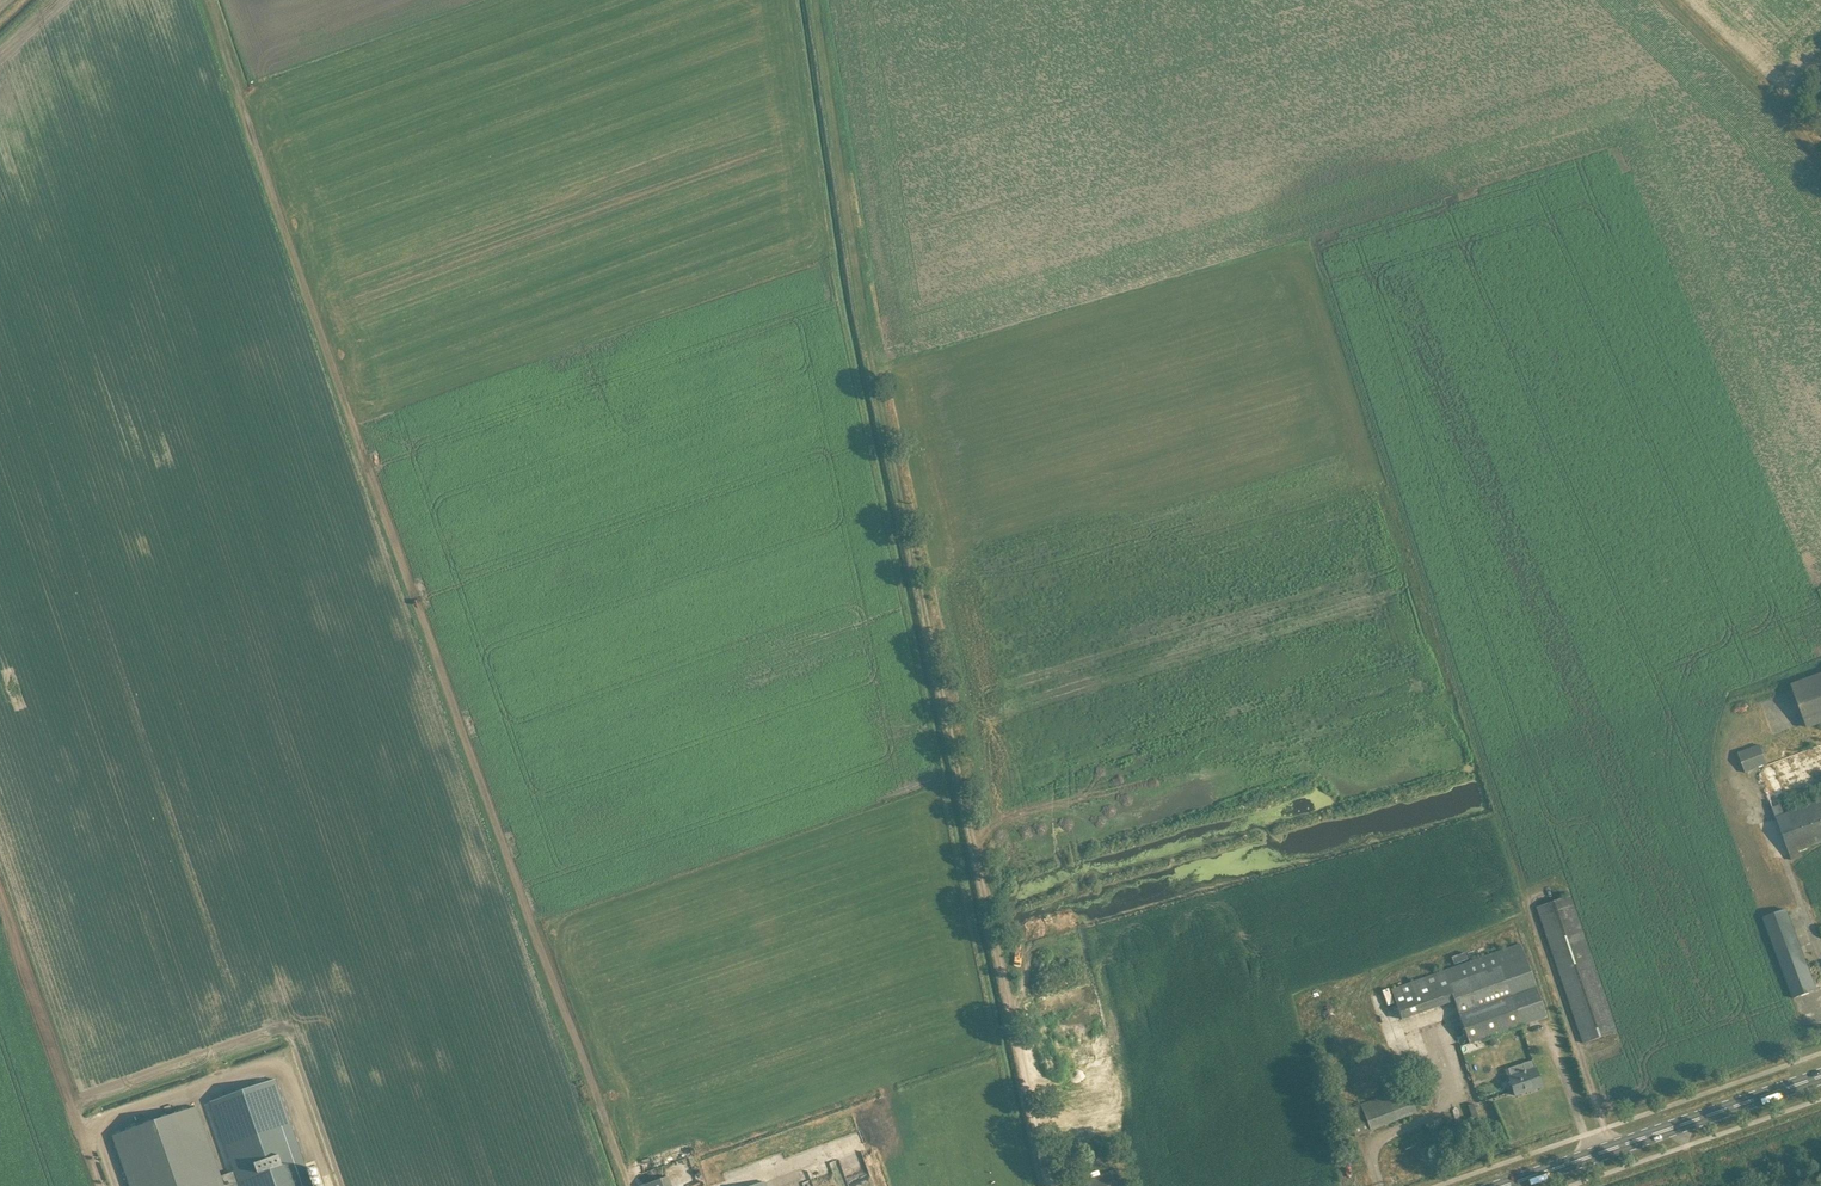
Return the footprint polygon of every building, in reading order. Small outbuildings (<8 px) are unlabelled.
[(1793,684),(1809,729),(1820,725),(1820,674),(1793,684)] [(1745,773),(1748,772),(1759,768),(1768,765),(1760,745),(1738,753),(1745,773)] [(1784,815),(1780,804),(1773,807),(1793,861),(1801,858),(1799,850),(1820,841),(1820,801),(1784,815)] [(1616,1032),(1569,896),(1537,907),(1584,1043),(1616,1032)] [(1764,918),(1794,998),(1817,990),(1786,909),(1764,918)] [(1391,988),(1397,1004),(1392,1006),(1397,1020),(1402,1018),(1403,1019),(1454,1001),(1467,1036),(1458,1039),(1460,1047),(1469,1043),(1470,1044),(1521,1025),(1547,1016),(1521,942),(1391,988)] [(1497,1037),(1489,1039),(1491,1045),(1499,1042),(1497,1037)] [(1537,1069),(1535,1069),(1532,1061),(1508,1070),(1510,1077),(1509,1078),(1515,1096),(1542,1086),(1537,1069)] [(1575,1069),(1569,1071),(1572,1079),(1578,1077),(1575,1069)] [(276,1079),(210,1101),(239,1185),(313,1185),(276,1079)] [(1497,1086),(1488,1089),(1490,1095),(1499,1092),(1497,1086)] [(1370,1122),(1372,1128),(1421,1113),(1415,1093),(1398,1099),(1396,1092),(1357,1104),(1363,1124),(1370,1122)] [(198,1106),(113,1135),(131,1185),(225,1185),(198,1106)] [(668,1177),(642,1185),(671,1185),(668,1177)]
